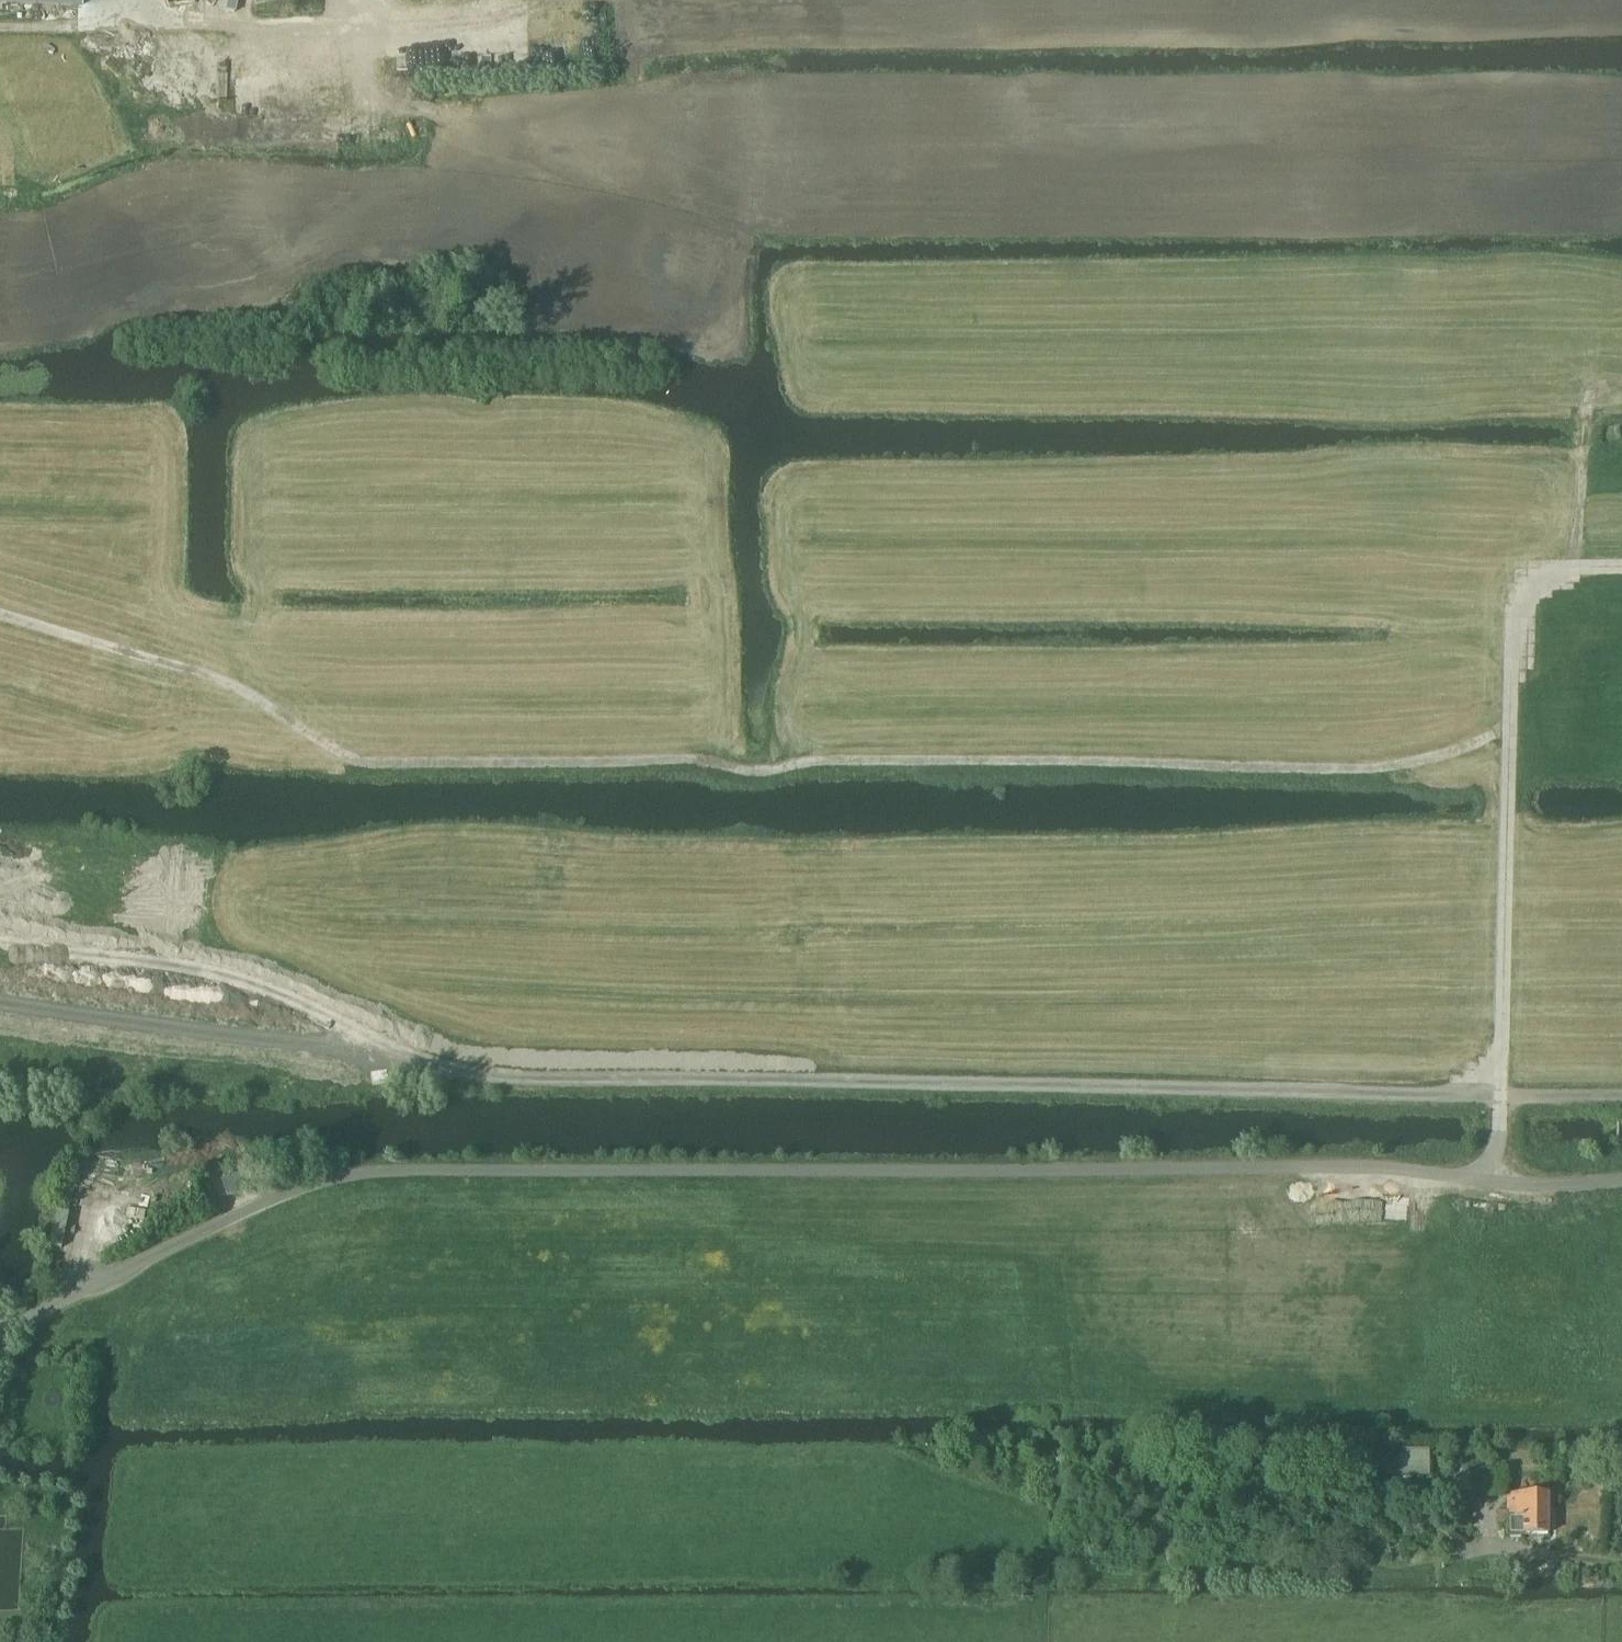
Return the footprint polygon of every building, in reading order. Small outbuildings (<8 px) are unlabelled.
[(1548,1536),(1548,1495),(1507,1495),(1507,1536),(1510,1536),(1510,1539),(1520,1539),(1520,1536),(1548,1536)]
